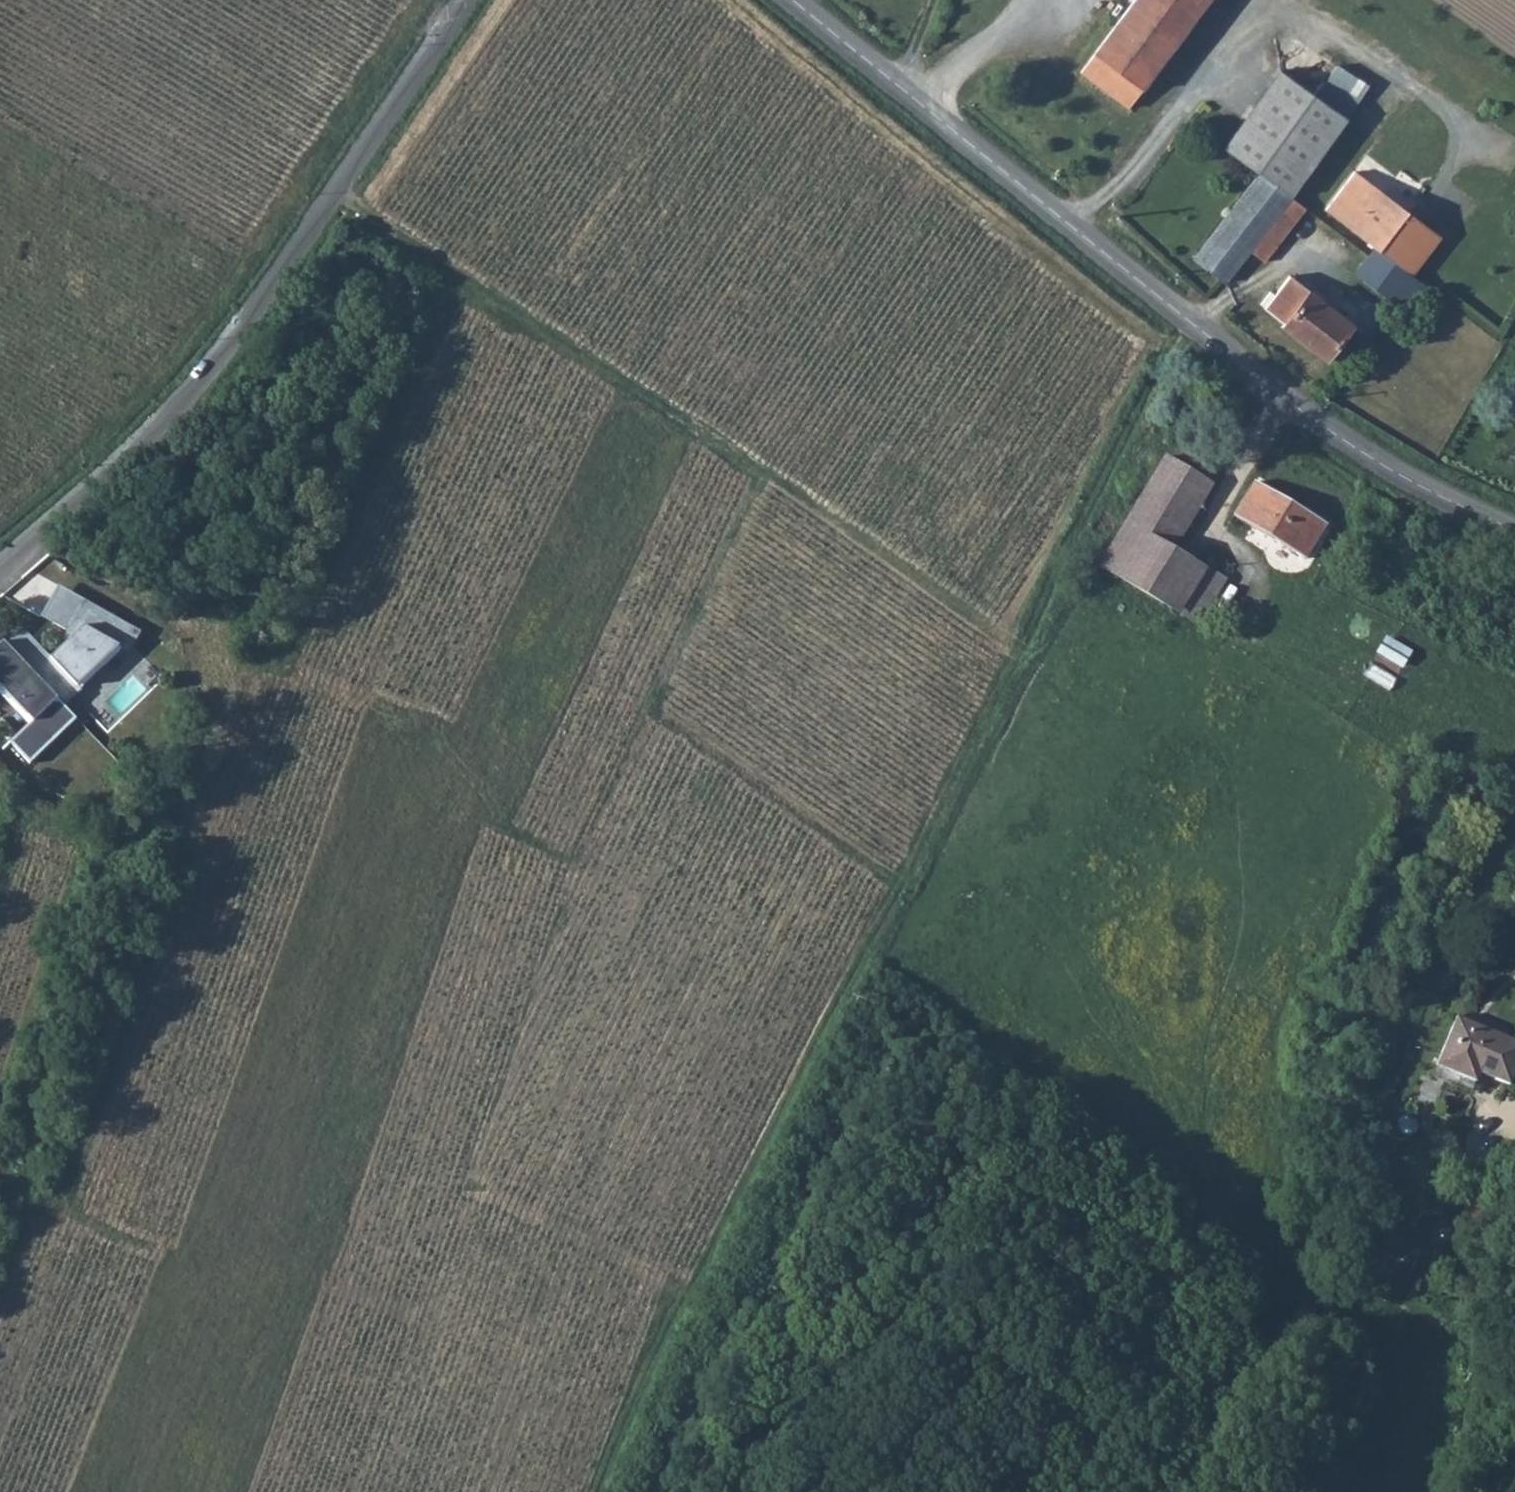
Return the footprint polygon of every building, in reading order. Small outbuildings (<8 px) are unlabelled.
[(1079,69),(1128,105),(1207,0),(1130,0),(1079,69)] [(1342,115),(1343,116),(1363,87),(1336,68),(1316,98),(1342,115)] [(1279,71),(1221,147),(1255,173),(1286,195),(1342,115),(1316,98),(1279,71)] [(1322,210),(1376,250),(1403,214),(1405,212),(1352,172),(1322,210)] [(1255,173),(1192,256),(1225,282),(1247,249),(1261,260),(1302,207),(1286,195),(1255,173)] [(1376,250),(1356,279),(1387,303),(1407,276),(1434,240),(1403,214),(1376,250)] [(1289,276),(1266,307),(1283,322),(1282,325),(1322,357),(1348,323),(1289,276)] [(1407,276),(1387,303),(1404,316),(1425,289),(1407,276)] [(1167,455),(1100,564),(1139,588),(1166,545),(1158,539),(1180,505),(1180,502),(1187,494),(1190,494),(1201,478),(1167,455)] [(1158,539),(1166,545),(1172,549),(1213,485),(1201,478),(1190,494),(1187,494),(1180,502),(1180,505),(1158,539)] [(1256,482),(1234,516),(1304,557),(1325,524),(1256,482)] [(1166,545),(1139,588),(1197,624),(1224,580),(1172,549),(1166,545)] [(8,647),(67,709),(84,694),(80,689),(121,651),(132,657),(144,637),(88,603),(65,642),(69,645),(53,660),(25,631),(8,647)] [(6,645),(0,650),(0,686),(34,723),(11,744),(31,766),(78,722),(67,709),(8,647),(6,645)] [(1428,1070),(1456,1083),(1467,1060),(1510,1081),(1514,1071),(1514,1037),(1501,1031),(1505,1022),(1468,1004),(1464,1013),(1455,1009),(1428,1070)]
